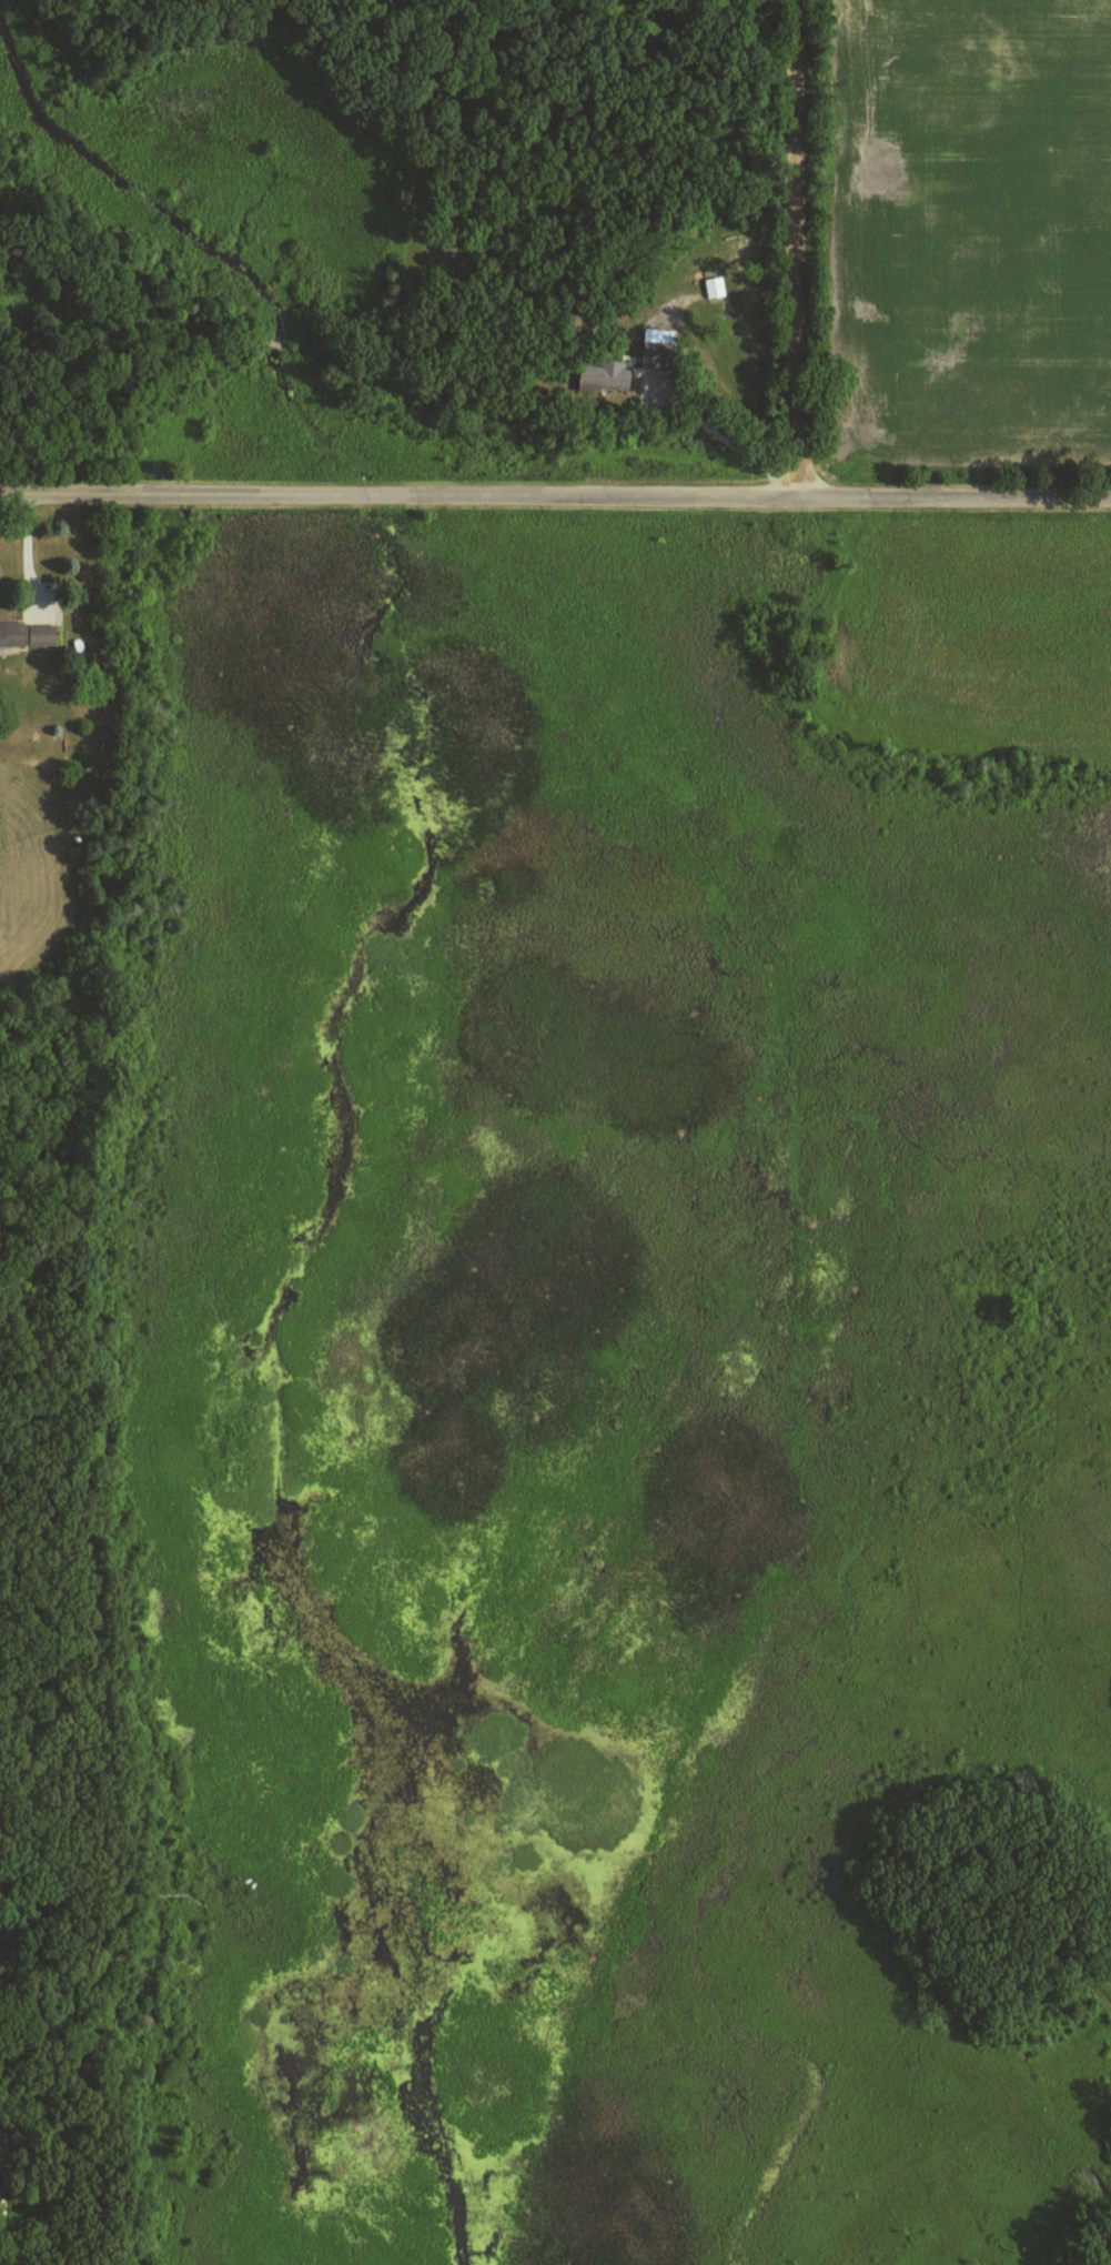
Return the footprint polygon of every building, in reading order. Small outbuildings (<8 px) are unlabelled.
[(705,279),(708,297),(725,295),(723,276),(705,279)] [(643,367),(673,367),(674,330),(644,329),(643,367)] [(5,645),(5,650),(25,650),(25,620),(0,621),(0,645),(5,645)] [(30,645),(54,645),(55,625),(31,624),(30,645)]
